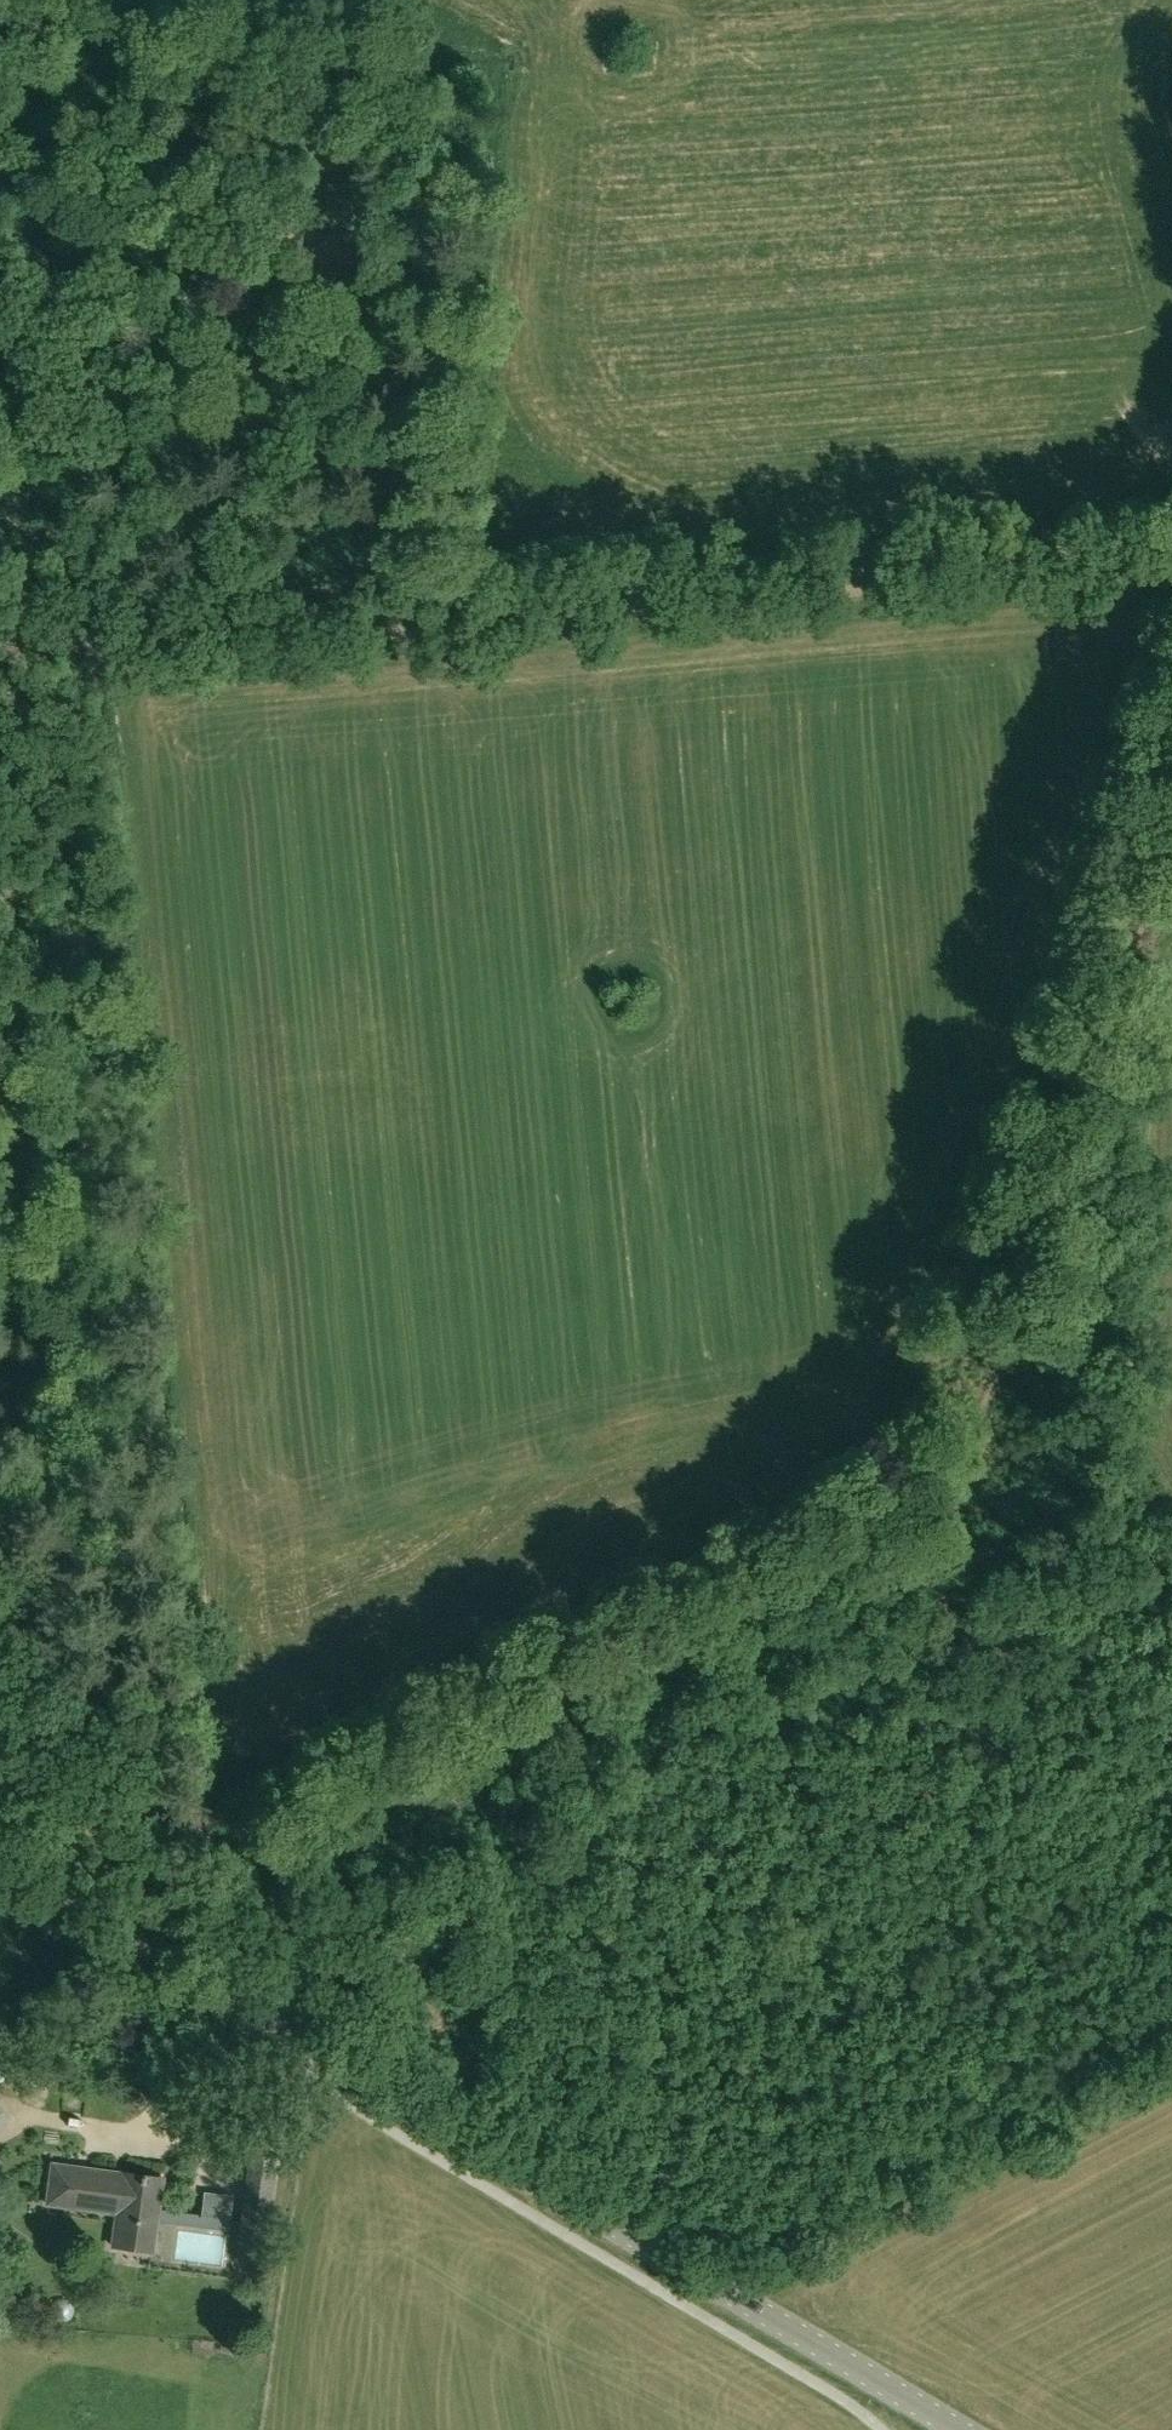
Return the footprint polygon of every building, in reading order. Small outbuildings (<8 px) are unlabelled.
[(0,2108),(0,2128),(9,2122),(0,2108)] [(280,2158),(252,2154),(237,2259),(266,2264),(280,2158)] [(165,2179),(54,2164),(48,2203),(118,2213),(113,2245),(155,2251),(165,2179)]
